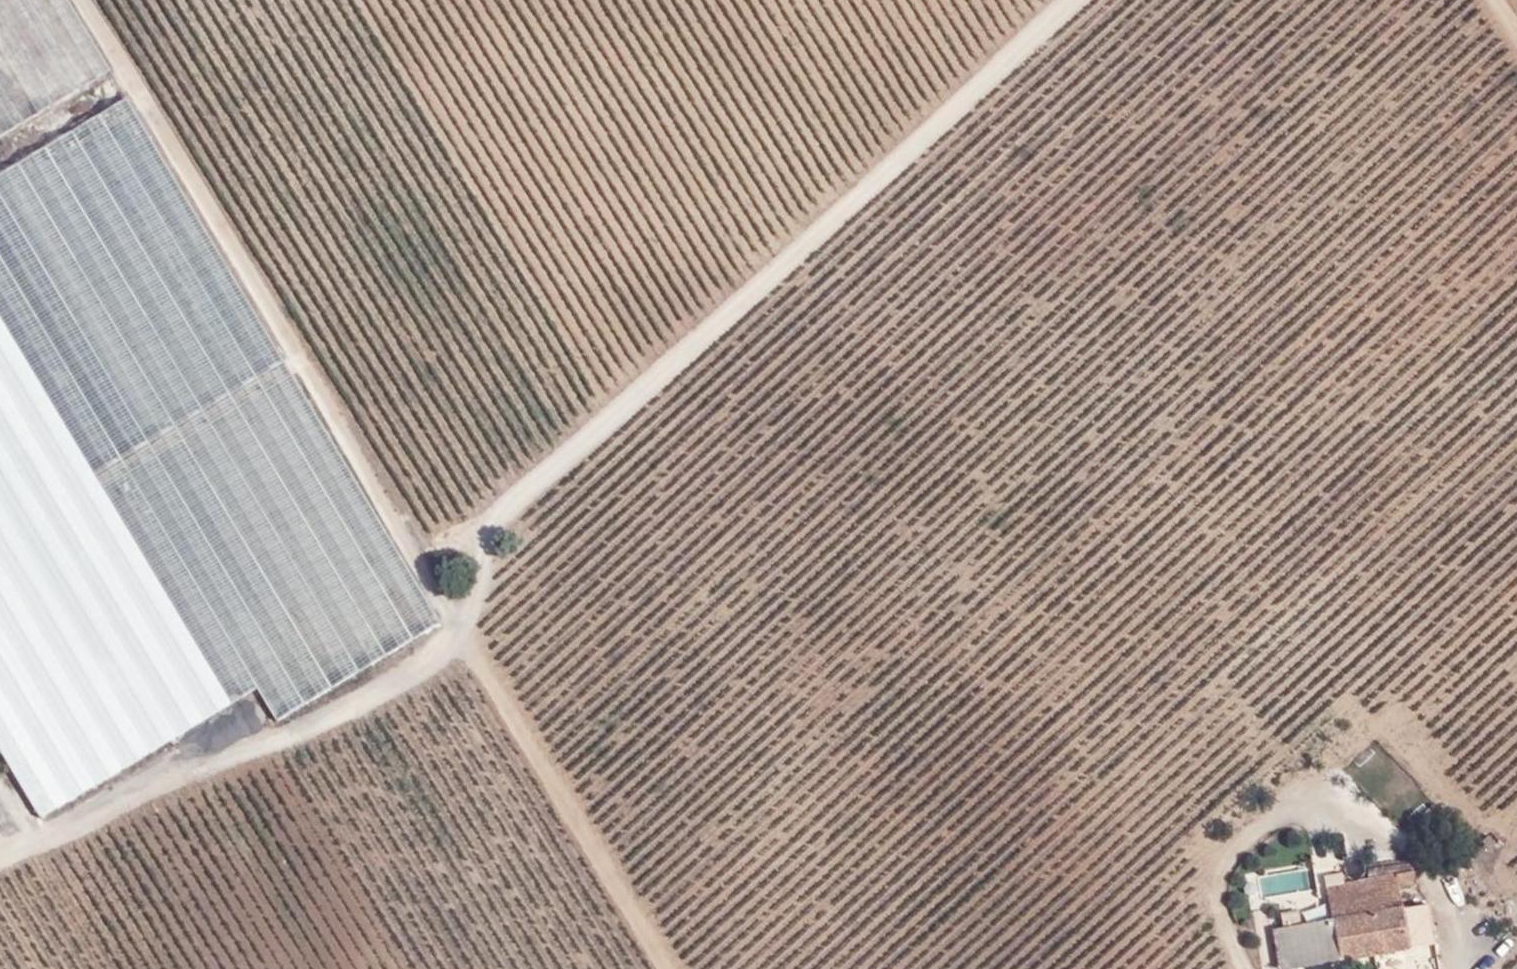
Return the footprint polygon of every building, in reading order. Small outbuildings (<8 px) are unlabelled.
[(110,73),(67,0),(0,0),(0,139),(110,73)] [(171,742),(176,739),(258,689),(278,722),(442,624),(352,474),(269,335),(157,149),(150,138),(128,101),(0,177),(0,748),(43,819),(171,742)] [(1446,820),(1432,805),(1425,811),(1432,819),(1438,826),(1446,820)] [(1445,834),(1453,828),(1446,820),(1438,826),(1445,834)] [(1261,874),(1262,892),(1312,888),(1311,870),(1261,874)] [(1414,885),(1412,873),(1395,876),(1397,889),(1414,885)] [(1407,948),(1397,889),(1395,876),(1326,888),(1330,908),(1332,922),(1311,925),(1274,932),(1280,968),(1286,968),(1407,948)] [(1330,908),(1310,911),(1311,925),(1332,922),(1330,908)]
